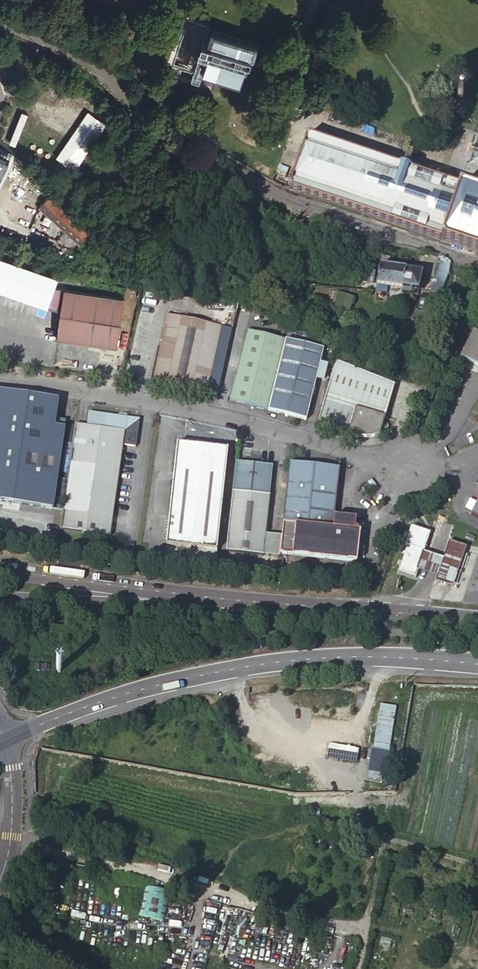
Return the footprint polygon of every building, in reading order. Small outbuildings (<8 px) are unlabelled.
[(238,79),(245,58),(249,59),(251,54),(252,54),(257,41),(210,26),(206,39),(208,40),(206,45),(210,46),(203,68),(238,79)] [(454,103),(455,105),(456,107),(458,108),(460,108),(463,108),(465,107),(466,105),(467,103),(467,101),(466,99),(465,97),(463,96),(461,95),(459,95),(457,96),(455,98),(454,100),(454,103)] [(289,189),(477,253),(477,192),(307,134),(290,185),(289,189)] [(475,145),(473,145),(472,149),(470,152),(472,153),(468,164),(477,167),(477,135),(475,145)] [(0,153),(0,178),(10,158),(8,157),(0,153)] [(70,213),(50,195),(39,207),(80,244),(88,231),(79,222),(70,213)] [(2,258),(0,264),(0,288),(48,307),(58,279),(2,258)] [(376,266),(369,265),(366,283),(373,284),(376,266)] [(402,288),(418,291),(421,272),(379,266),(377,285),(387,286),(392,287),(402,288)] [(448,273),(437,269),(435,278),(434,277),(432,283),(433,284),(431,292),(442,293),(448,273)] [(126,288),(107,284),(106,291),(125,294),(126,288)] [(387,286),(377,285),(376,292),(386,293),(387,286)] [(139,288),(132,287),(131,295),(138,296),(139,288)] [(124,298),(64,289),(58,338),(117,346),(124,298)] [(333,293),(331,308),(351,310),(353,295),(333,293)] [(160,341),(150,385),(177,390),(206,395),(221,327),(166,314),(163,328),(160,341)] [(151,339),(160,341),(163,328),(154,326),(151,339)] [(247,331),(230,401),(250,405),(268,410),(285,340),(247,331)] [(285,340),(268,410),(306,419),(323,349),(285,340)] [(379,435),(395,380),(335,362),(316,424),(359,437),(363,437),(366,437),(370,437),(374,436),(377,435),(379,435)] [(209,390),(207,396),(217,398),(218,392),(209,390)] [(58,400),(0,391),(0,505),(9,506),(10,502),(53,509),(64,429),(54,427),(55,419),(58,400)] [(87,425),(75,423),(61,528),(111,536),(124,445),(135,447),(139,419),(89,412),(87,425)] [(65,420),(55,419),(54,427),(64,429),(65,420)] [(229,448),(178,442),(167,544),(217,549),(229,448)] [(289,462),(283,522),(333,528),(334,516),(339,468),(289,462)] [(269,495),(233,491),(226,550),(263,555),(269,495)] [(431,532),(412,526),(406,544),(425,551),(431,532)] [(443,558),(423,551),(416,570),(436,577),(435,580),(452,586),(465,547),(449,541),(443,558)] [(409,545),(400,571),(414,576),(423,550),(409,545)] [(66,635),(67,628),(52,626),(51,633),(66,635)] [(396,707),(379,703),(374,748),(389,751),(396,707)] [(390,752),(371,748),(368,772),(386,775),(390,752)] [(321,762),(351,766),(352,754),(337,752),(324,749),(321,762)] [(323,830),(321,837),(335,840),(337,833),(323,830)] [(139,917),(165,922),(171,892),(145,887),(139,917)] [(391,940),(381,938),(379,945),(389,948),(391,940)]
